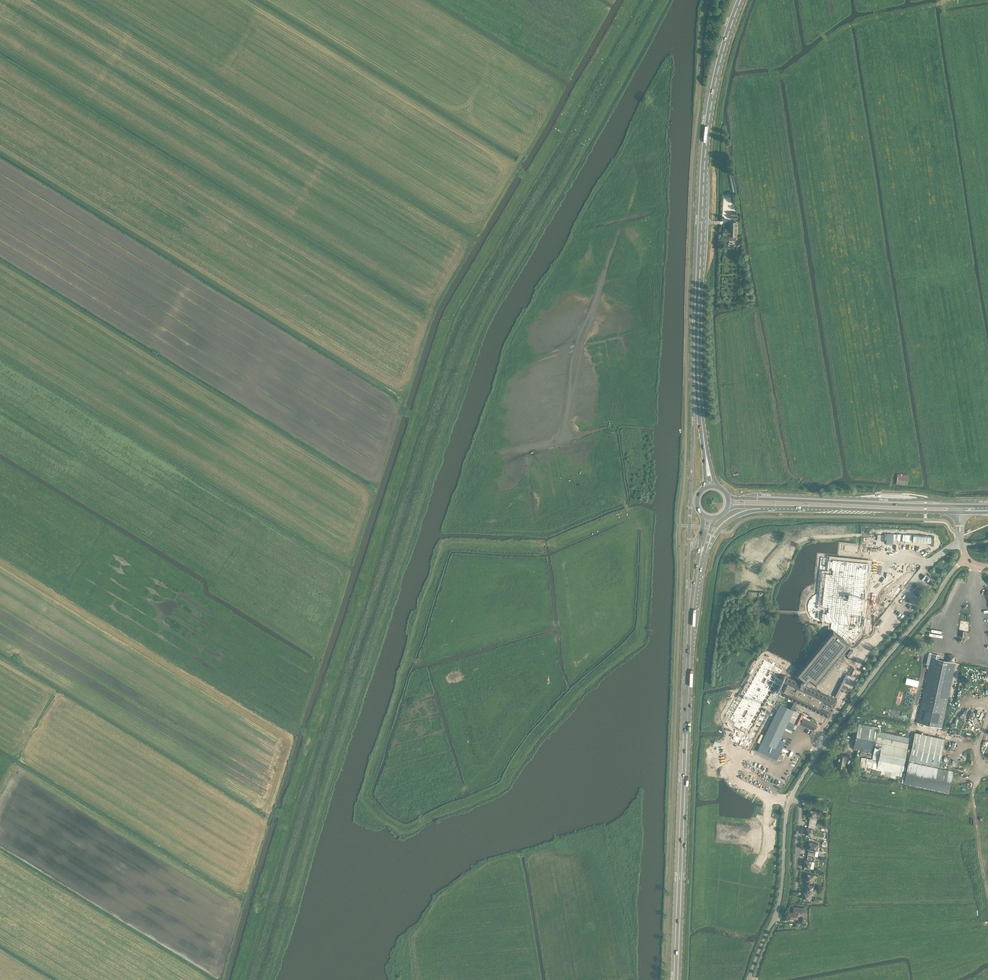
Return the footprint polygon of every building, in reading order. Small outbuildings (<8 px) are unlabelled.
[(738,219),(737,211),(731,211),(731,218),(734,218),(734,221),(730,221),(729,221),(730,221),(730,224),(729,224),(729,227),(730,227),(730,229),(724,228),(723,228),(723,234),(730,235),(729,235),(729,236),(729,239),(737,240),(737,235),(737,221),(738,221),(736,221),(736,219),(738,219)] [(908,485),(909,474),(898,473),(897,483),(908,485)] [(853,565),(840,564),(839,574),(825,573),(822,607),(835,608),(835,615),(827,624),(837,633),(798,678),(797,682),(778,672),(770,688),(828,716),(836,699),(806,685),(810,680),(817,685),(851,643),(850,642),(857,633),(855,631),(857,607),(860,607),(861,598),(858,598),(859,591),(863,591),(863,587),(859,586),(860,581),(865,582),(867,565),(853,563),(853,565)] [(942,727),(952,680),(956,662),(932,657),(918,722),(942,727)] [(763,740),(757,750),(777,760),(787,739),(782,736),(786,727),(792,730),(795,723),(800,713),(781,703),(777,701),(774,707),(778,709),(765,735),(761,733),(759,738),(758,741),(760,742),(761,739),(763,740)] [(817,724),(804,717),(801,724),(814,730),(817,724)] [(869,754),(873,755),(878,731),(879,727),(859,723),(854,747),(864,749),(862,757),(868,759),(869,754)] [(909,737),(878,731),(873,755),(872,759),(904,766),(909,737)] [(938,768),(944,738),(915,732),(909,761),(924,764),(938,768)] [(844,769),(847,755),(839,754),(838,757),(839,757),(837,767),(836,767),(844,769)] [(876,775),(876,773),(901,777),(903,769),(868,762),(857,760),(855,768),(856,769),(855,774),(869,776),(870,770),(872,771),(871,772),(872,772),(871,774),(876,775)] [(949,792),(954,771),(938,768),(924,764),(909,761),(905,783),(949,792)] [(809,822),(816,823),(817,817),(816,817),(817,810),(810,809),(808,816),(811,816),(809,822)] [(816,823),(809,822),(808,827),(806,827),(805,834),(812,835),(813,829),(815,829),(816,823)] [(816,849),(818,850),(819,843),(808,841),(807,848),(809,848),(808,854),(815,855),(816,849)] [(815,855),(808,854),(807,859),(805,859),(804,866),(811,867),(812,861),(814,861),(815,855)] [(807,886),(815,887),(816,884),(814,884),(815,881),(813,881),(814,874),(807,873),(806,880),(808,880),(807,886)] [(815,887),(807,886),(806,891),(804,891),(802,898),(810,899),(811,893),(813,893),(813,890),(815,891),(815,887)]
